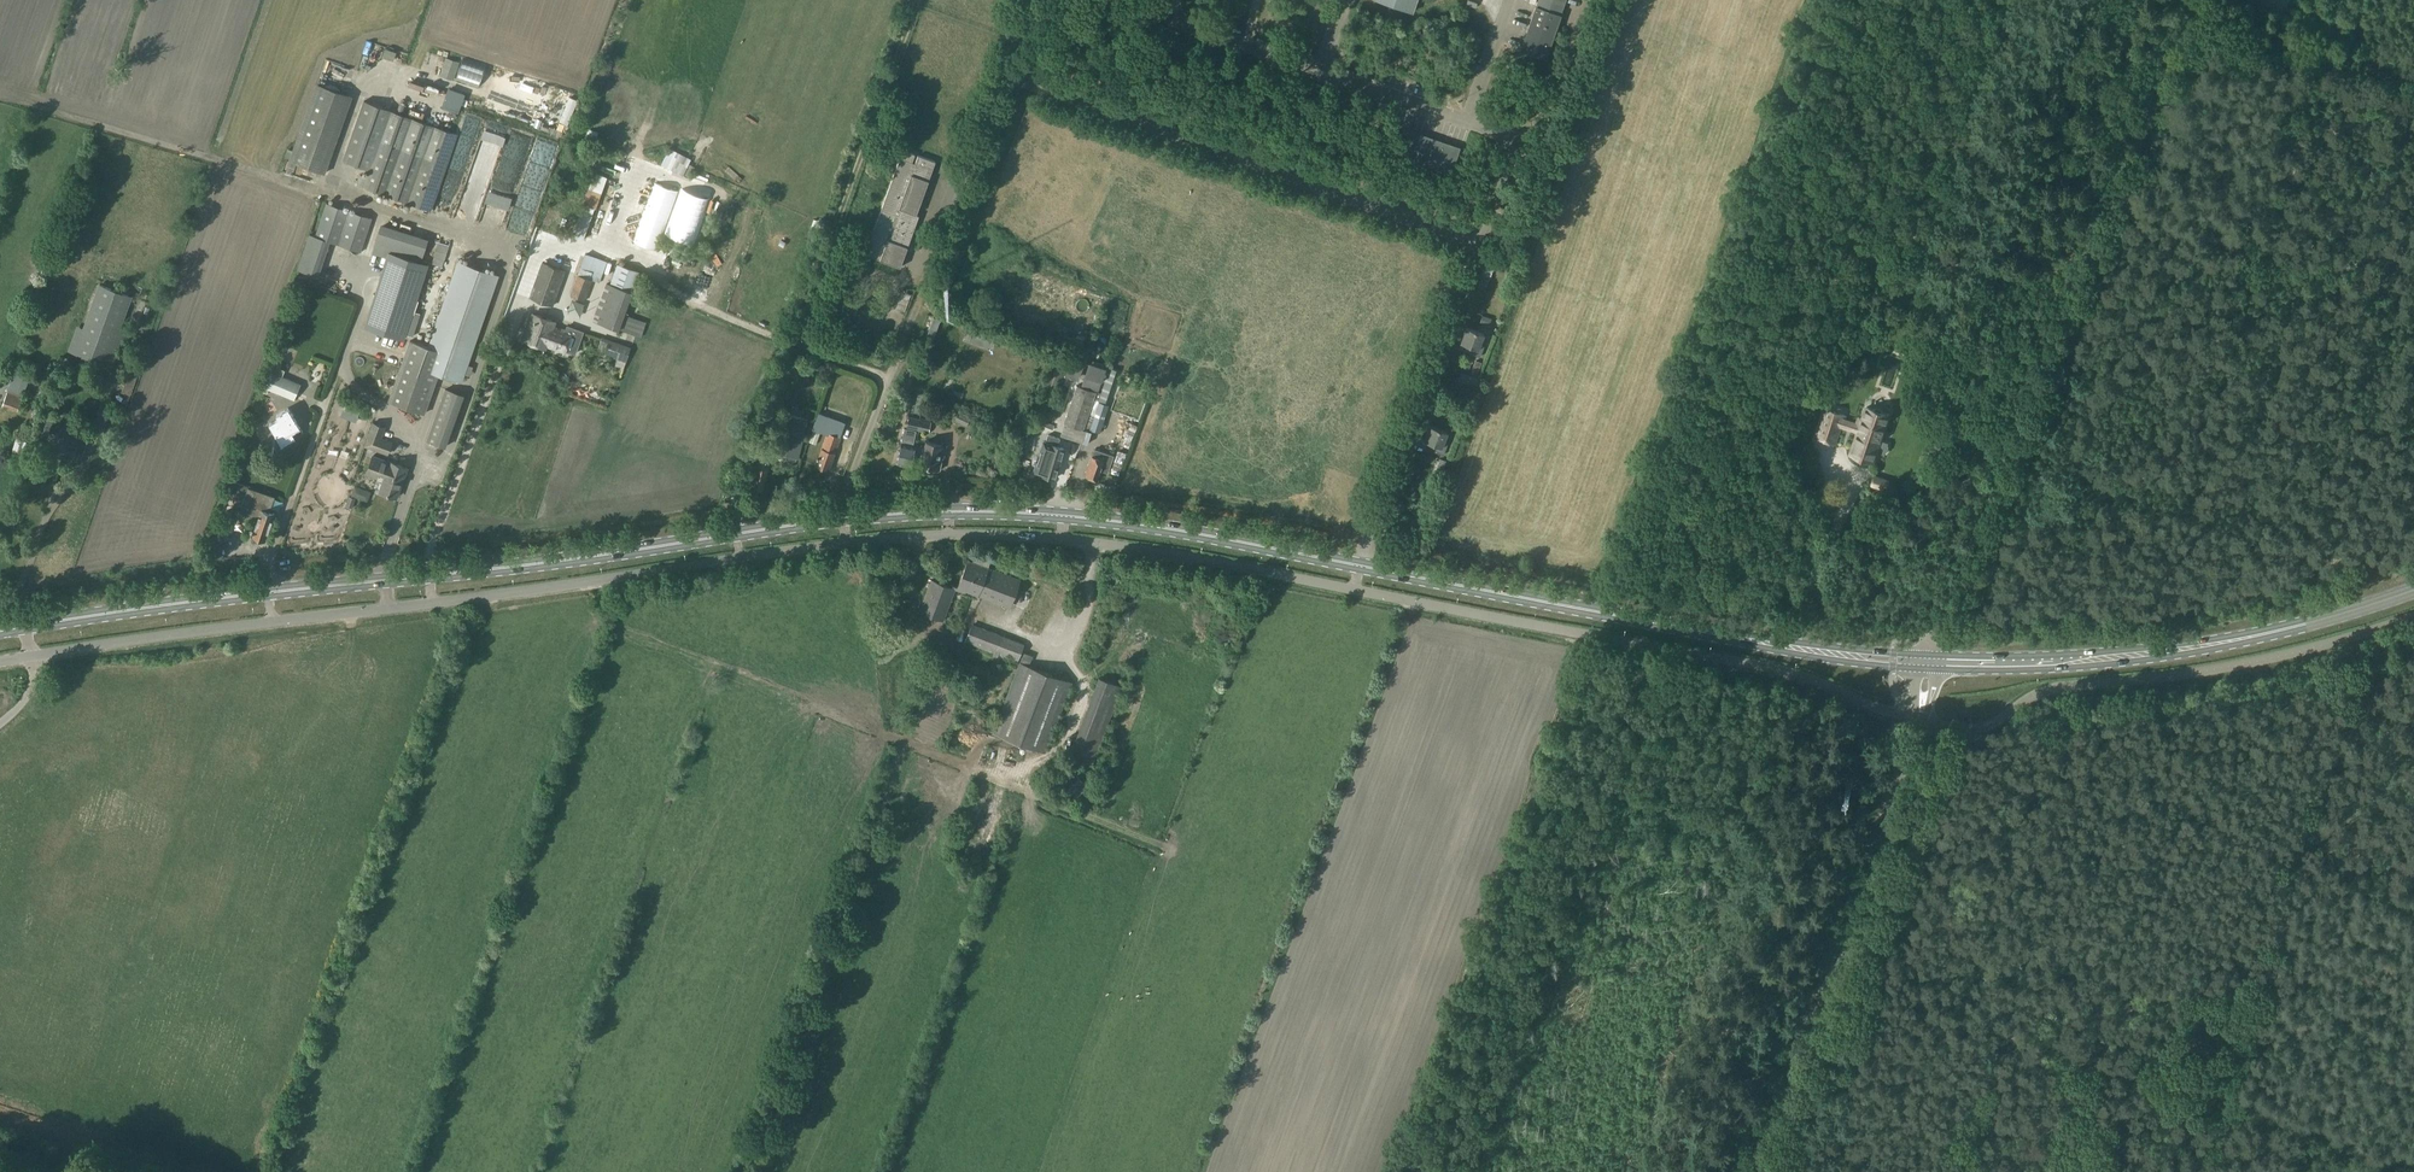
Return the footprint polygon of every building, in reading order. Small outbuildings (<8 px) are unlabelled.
[(1413,12),(1417,0),(1379,0),(1413,12)] [(1537,6),(1561,15),(1566,0),(1539,0),(1537,6)] [(1537,6),(1536,6),(1521,50),(1546,58),(1561,15),(1537,6)] [(352,96),(318,84),(291,160),(326,172),(352,96)] [(570,96),(560,122),(568,125),(578,99),(570,96)] [(458,134),(364,101),(343,160),(370,170),(368,177),(361,175),(358,183),(431,209),(458,134)] [(1404,128),(1395,155),(1396,155),(1450,174),(1450,175),(1453,168),(1454,169),(1455,165),(1454,165),(1460,148),(1459,148),(1405,129),(1404,128)] [(865,254),(901,267),(916,225),(912,223),(915,214),(917,214),(936,161),(918,155),(915,165),(912,164),(915,154),(903,149),(865,254)] [(670,150),(663,164),(682,173),(690,178),(695,167),(688,163),(689,160),(670,150)] [(595,172),(584,204),(596,209),(608,177),(595,172)] [(328,240),(362,251),(372,218),(327,203),(316,236),(310,234),(299,269),(316,276),(328,240)] [(583,240),(594,213),(582,209),(572,236),(583,240)] [(405,340),(407,335),(414,337),(420,319),(412,317),(430,264),(422,261),(429,238),(382,223),(374,246),(375,246),(373,253),(386,258),(364,327),(405,340)] [(1507,231),(1504,237),(1514,241),(1518,227),(1509,224),(1507,231)] [(571,295),(586,300),(593,303),(608,261),(586,254),(571,295)] [(530,297),(554,306),(567,270),(542,261),(530,297)] [(430,347),(411,340),(389,400),(425,413),(439,373),(461,381),(498,275),(460,262),(430,347)] [(610,283),(607,282),(593,320),(619,330),(633,292),(641,272),(618,263),(610,283)] [(113,348),(132,296),(100,284),(79,340),(73,338),(69,350),(113,367),(119,351),(113,348)] [(936,295),(948,300),(951,292),(939,288),(936,295)] [(902,291),(896,308),(905,311),(911,294),(902,291)] [(572,299),(568,312),(581,316),(585,304),(572,299)] [(558,321),(532,311),(522,340),(548,349),(549,347),(550,347),(556,327),(558,321)] [(1481,325),(1486,327),(1489,318),(1484,316),(1481,325)] [(935,317),(928,335),(935,337),(941,320),(935,317)] [(566,353),(573,333),(556,327),(550,347),(566,353)] [(1461,342),(1466,344),(1464,350),(1480,356),(1484,346),(1480,344),(1484,333),(1467,327),(1461,342)] [(631,346),(602,337),(597,351),(618,358),(615,366),(624,369),(631,346)] [(1071,353),(1058,348),(1044,387),(1056,392),(1065,368),(1080,373),(1084,363),(1069,358),(1071,353)] [(263,392),(268,393),(270,389),(294,400),(302,383),(283,375),(285,370),(280,367),(283,362),(277,359),(272,370),(265,387),(263,392)] [(9,386),(8,390),(3,405),(18,410),(24,395),(28,383),(32,374),(16,368),(16,366),(9,363),(5,375),(12,377),(8,386),(9,386)] [(1077,384),(1064,423),(1099,434),(1109,404),(1100,401),(1103,394),(1107,395),(1116,371),(1091,363),(1085,375),(1098,379),(1094,390),(1077,384)] [(52,379),(40,375),(36,387),(47,391),(52,379)] [(906,376),(903,391),(900,405),(910,407),(913,393),(911,393),(914,378),(906,376)] [(446,450),(465,395),(446,388),(427,444),(446,450)] [(1841,426),(1858,432),(1851,453),(1875,461),(1890,415),(1866,406),(1862,417),(1858,416),(1856,423),(1844,419),(1846,415),(1827,408),(1817,438),(1835,444),(1841,426)] [(270,423),(282,443),(281,443),(282,444),(285,443),(290,439),(290,440),(296,436),(295,436),(303,431),(301,427),(301,426),(300,426),(289,407),(277,414),(279,417),(270,423)] [(39,434),(48,438),(56,414),(46,411),(39,434)] [(752,471),(755,472),(751,486),(764,489),(773,452),(798,457),(808,418),(784,412),(775,447),(759,443),(755,458),(758,459),(756,465),(754,465),(752,471)] [(820,453),(816,466),(829,470),(835,453),(841,436),(846,423),(826,416),(826,417),(818,414),(814,428),(827,433),(820,453)] [(921,419),(910,416),(907,428),(918,430),(921,419)] [(929,433),(931,421),(921,419),(918,430),(929,433)] [(58,437),(60,438),(54,455),(66,459),(76,431),(76,432),(79,422),(77,422),(73,431),(61,427),(58,437)] [(386,427),(373,422),(364,445),(388,455),(393,441),(382,437),(386,427)] [(33,442),(38,428),(24,423),(20,431),(17,430),(15,436),(33,442)] [(1444,455),(1448,444),(1444,442),(1448,431),(1430,425),(1424,440),(1430,442),(1428,449),(1444,455)] [(917,430),(905,428),(902,442),(897,463),(911,466),(913,456),(915,445),(914,444),(917,430)] [(1060,439),(1048,435),(1046,442),(1044,442),(1035,471),(1042,474),(1044,475),(1054,478),(1064,448),(1058,446),(1060,439)] [(34,443),(17,438),(13,449),(30,454),(34,443)] [(913,456),(922,458),(921,465),(940,469),(943,457),(939,456),(941,443),(926,440),(924,447),(916,445),(915,445),(913,456)] [(1114,455),(1095,448),(1086,475),(1097,479),(1100,470),(1108,472),(1114,455)] [(32,451),(24,474),(37,478),(45,455),(32,451)] [(385,475),(385,478),(380,491),(398,497),(408,466),(390,460),(374,454),(367,473),(378,477),(379,473),(385,475)] [(1871,486),(1887,491),(1890,479),(1875,474),(1871,486)] [(240,512),(258,518),(252,536),(266,540),(275,513),(270,511),(275,496),(249,487),(249,486),(236,481),(230,498),(235,500),(238,493),(245,495),(240,512)] [(372,491),(355,485),(351,496),(368,502),(372,491)] [(957,588),(979,596),(979,593),(1011,605),(1020,581),(990,570),(991,568),(990,568),(990,567),(982,564),(985,558),(976,554),(973,561),(968,559),(957,588)] [(932,579),(923,602),(920,610),(944,619),(955,588),(932,579)] [(971,625),(965,641),(1018,662),(1025,644),(1001,634),(973,623),(972,625),(971,625)] [(967,630),(961,628),(956,638),(963,641),(967,630)] [(1020,662),(993,732),(1046,753),(1073,682),(1045,671),(1029,665),(1033,656),(1024,652),(1021,662),(1020,662)] [(963,670),(987,679),(990,671),(966,662),(963,670)] [(1069,757),(1092,766),(1118,699),(1123,686),(1099,677),(1069,757)]
